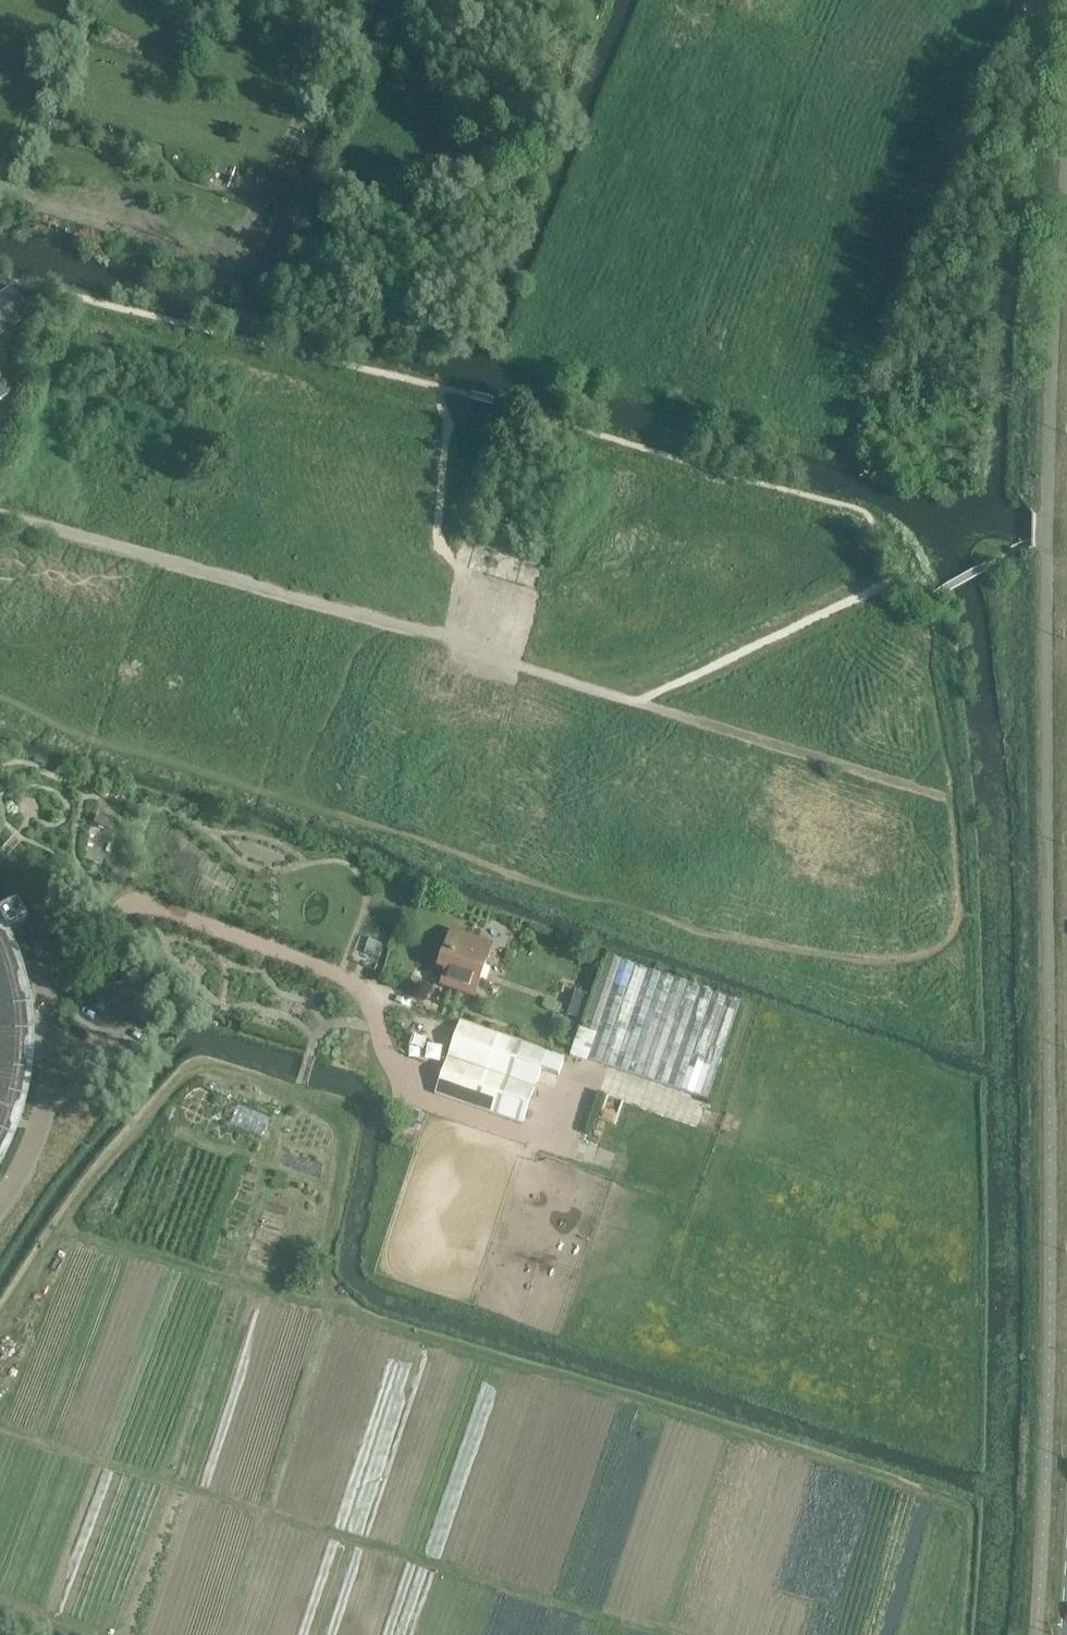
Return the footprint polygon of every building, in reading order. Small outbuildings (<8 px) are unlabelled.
[(24,317),(8,293),(0,299),(0,334),(24,317)] [(15,903),(0,911),(0,1163),(1,1162),(12,1138),(22,1106),(26,1090),(30,1065),(31,1048),(30,1024),(28,1003),(26,996),(21,975),(19,967),(10,944),(6,934),(25,924),(15,903)] [(470,940),(453,934),(440,969),(448,971),(443,986),(476,997),(488,963),(480,960),(487,942),(471,937),(470,940)] [(367,947),(382,953),(385,945),(370,939),(367,947)] [(577,1054),(608,1065),(709,1099),(742,999),(610,955),(577,1054)] [(590,996),(576,991),(567,1017),(581,1022),(590,996)] [(549,1000),(545,1018),(564,1021),(567,1004),(549,1000)] [(461,1020),(436,1094),(523,1124),(538,1082),(554,1087),(563,1062),(546,1057),(548,1050),(461,1020)] [(237,1123),(259,1132),(266,1115),(243,1106),(237,1123)]
